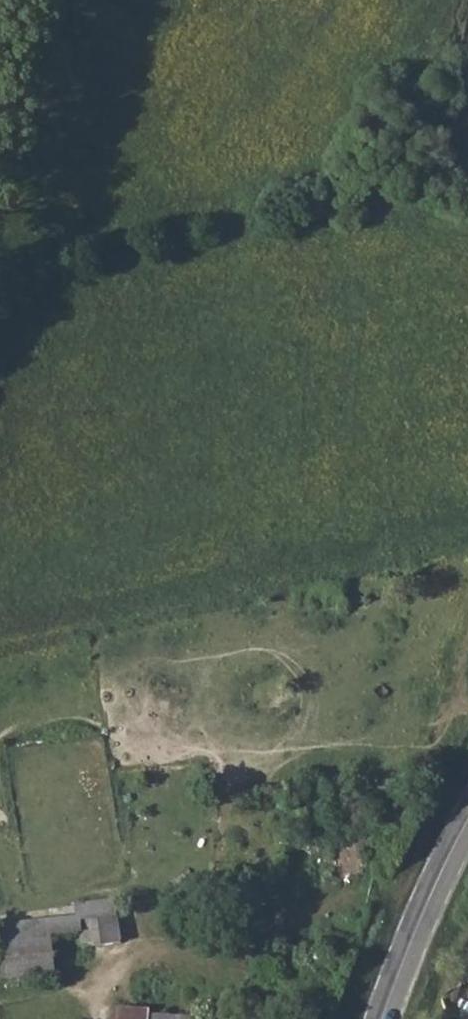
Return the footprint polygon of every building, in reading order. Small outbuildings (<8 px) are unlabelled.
[(62,924),(69,923),(106,917),(102,894),(63,902),(66,915),(0,923),(0,935),(62,924)] [(0,935),(0,976),(6,975),(22,973),(45,970),(40,934),(68,930),(71,945),(110,938),(106,917),(69,923),(62,924),(0,935)] [(210,1010),(145,1008),(145,1003),(109,1001),(108,1018),(210,1018),(210,1010)]
